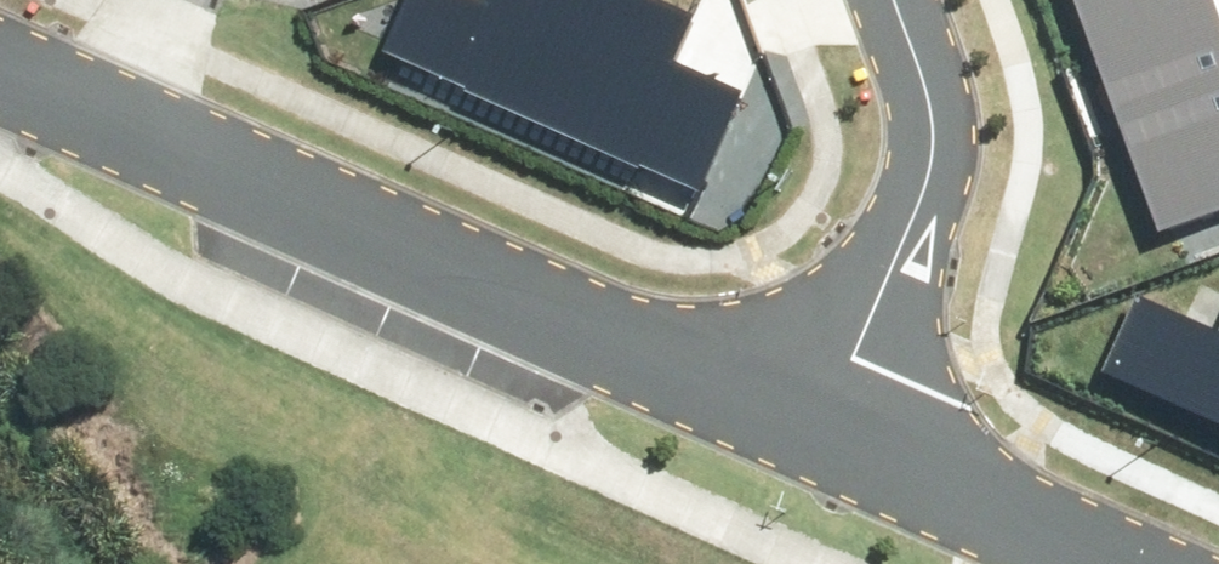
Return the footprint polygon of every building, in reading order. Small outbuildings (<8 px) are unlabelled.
[(696,207),(750,88),(680,57),(703,7),(686,0),(411,0),(381,66),(696,207)] [(1170,223),(1218,205),(1218,0),(1088,0),(1170,223)] [(1108,370),(1218,417),(1218,324),(1142,292),(1108,370)]
